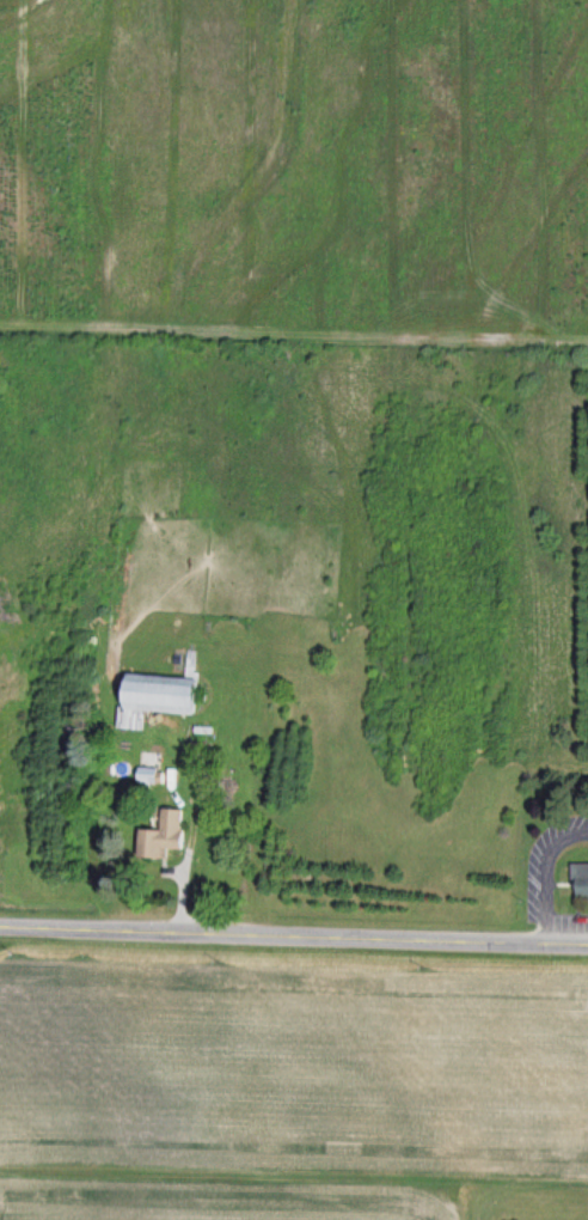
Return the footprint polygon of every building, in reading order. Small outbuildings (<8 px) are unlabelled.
[(197,653),(186,652),(185,678),(118,675),(115,730),(144,731),(145,714),(194,716),(197,653)] [(136,830),(135,859),(165,861),(166,851),(180,851),(182,811),(160,810),(159,831),(136,830)] [(571,865),(572,898),(587,898),(587,864),(571,865)]
